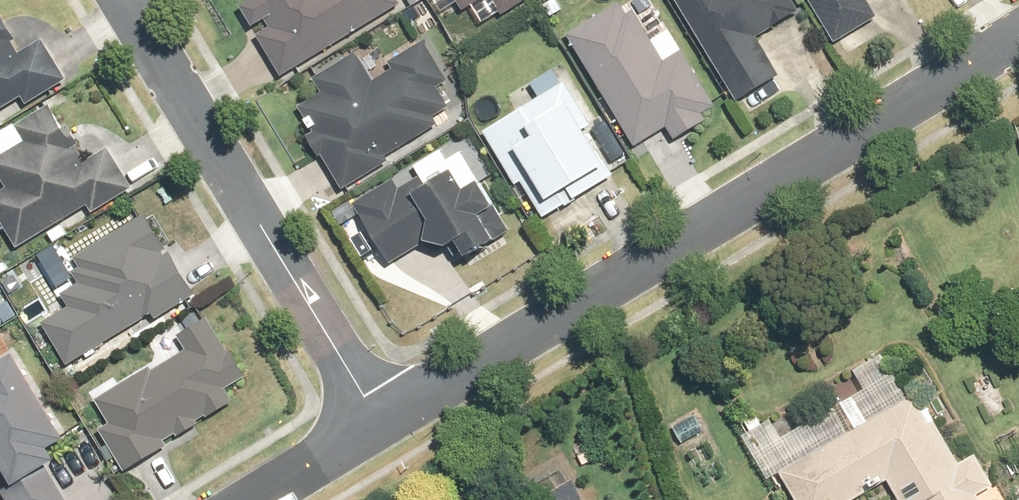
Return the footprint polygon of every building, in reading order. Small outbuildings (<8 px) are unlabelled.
[(397,4),(395,0),(250,0),(251,1),(236,9),(249,30),(262,22),(267,30),(252,39),(276,79),(397,4)] [(466,10),(482,0),(460,0),(466,10)] [(507,14),(529,0),(497,0),(507,14)] [(734,102),(774,76),(751,39),(795,13),(787,0),(671,0),(734,102)] [(831,44),(871,18),(860,0),(804,0),(831,44)] [(33,92),(40,102),(75,79),(49,38),(28,52),(22,42),(24,40),(0,1),(0,113),(33,92)] [(614,5),(563,37),(632,144),(663,125),(674,143),(703,123),(697,113),(710,106),(664,32),(648,42),(629,14),(622,18),(614,5)] [(353,53),(309,80),(317,92),(288,110),(341,195),(389,165),(385,160),(444,123),(438,113),(448,107),(436,88),(446,82),(420,41),(367,75),(353,53)] [(543,95),(479,134),(512,187),(517,185),(538,220),(607,178),(563,105),(552,110),(543,95)] [(99,202),(105,211),(142,189),(116,147),(93,161),(84,147),(88,144),(61,101),(0,139),(0,161),(16,187),(0,197),(0,209),(24,248),(99,202)] [(373,272),(418,242),(429,259),(448,247),(456,261),(503,231),(489,209),(486,211),(471,187),(455,197),(440,174),(430,181),(419,163),(348,207),(357,220),(345,228),(373,272)] [(175,252),(151,213),(81,256),(89,268),(81,272),(87,281),(66,293),(75,307),(47,324),(71,363),(157,312),(160,318),(204,292),(178,250),(175,252)] [(186,335),(195,350),(164,368),(161,364),(101,399),(116,425),(106,431),(132,474),(176,448),(170,438),(187,428),(190,432),(205,425),(202,420),(221,409),(223,412),(241,402),(234,390),(253,378),(216,316),(186,335)] [(884,480),(895,499),(973,499),(971,496),(990,486),(972,455),(954,465),(887,347),(850,369),(854,376),(822,394),(832,411),(781,440),(770,420),(738,438),(762,480),(776,473),(791,499),(850,499),(884,480)] [(0,391),(0,439),(27,483),(11,492),(16,499),(75,499),(56,468),(69,461),(61,448),(79,438),(28,353),(0,370),(0,386),(2,389),(0,391)] [(695,415),(669,427),(677,444),(702,432),(695,415)] [(570,483),(545,499),(582,499),(570,483)]
